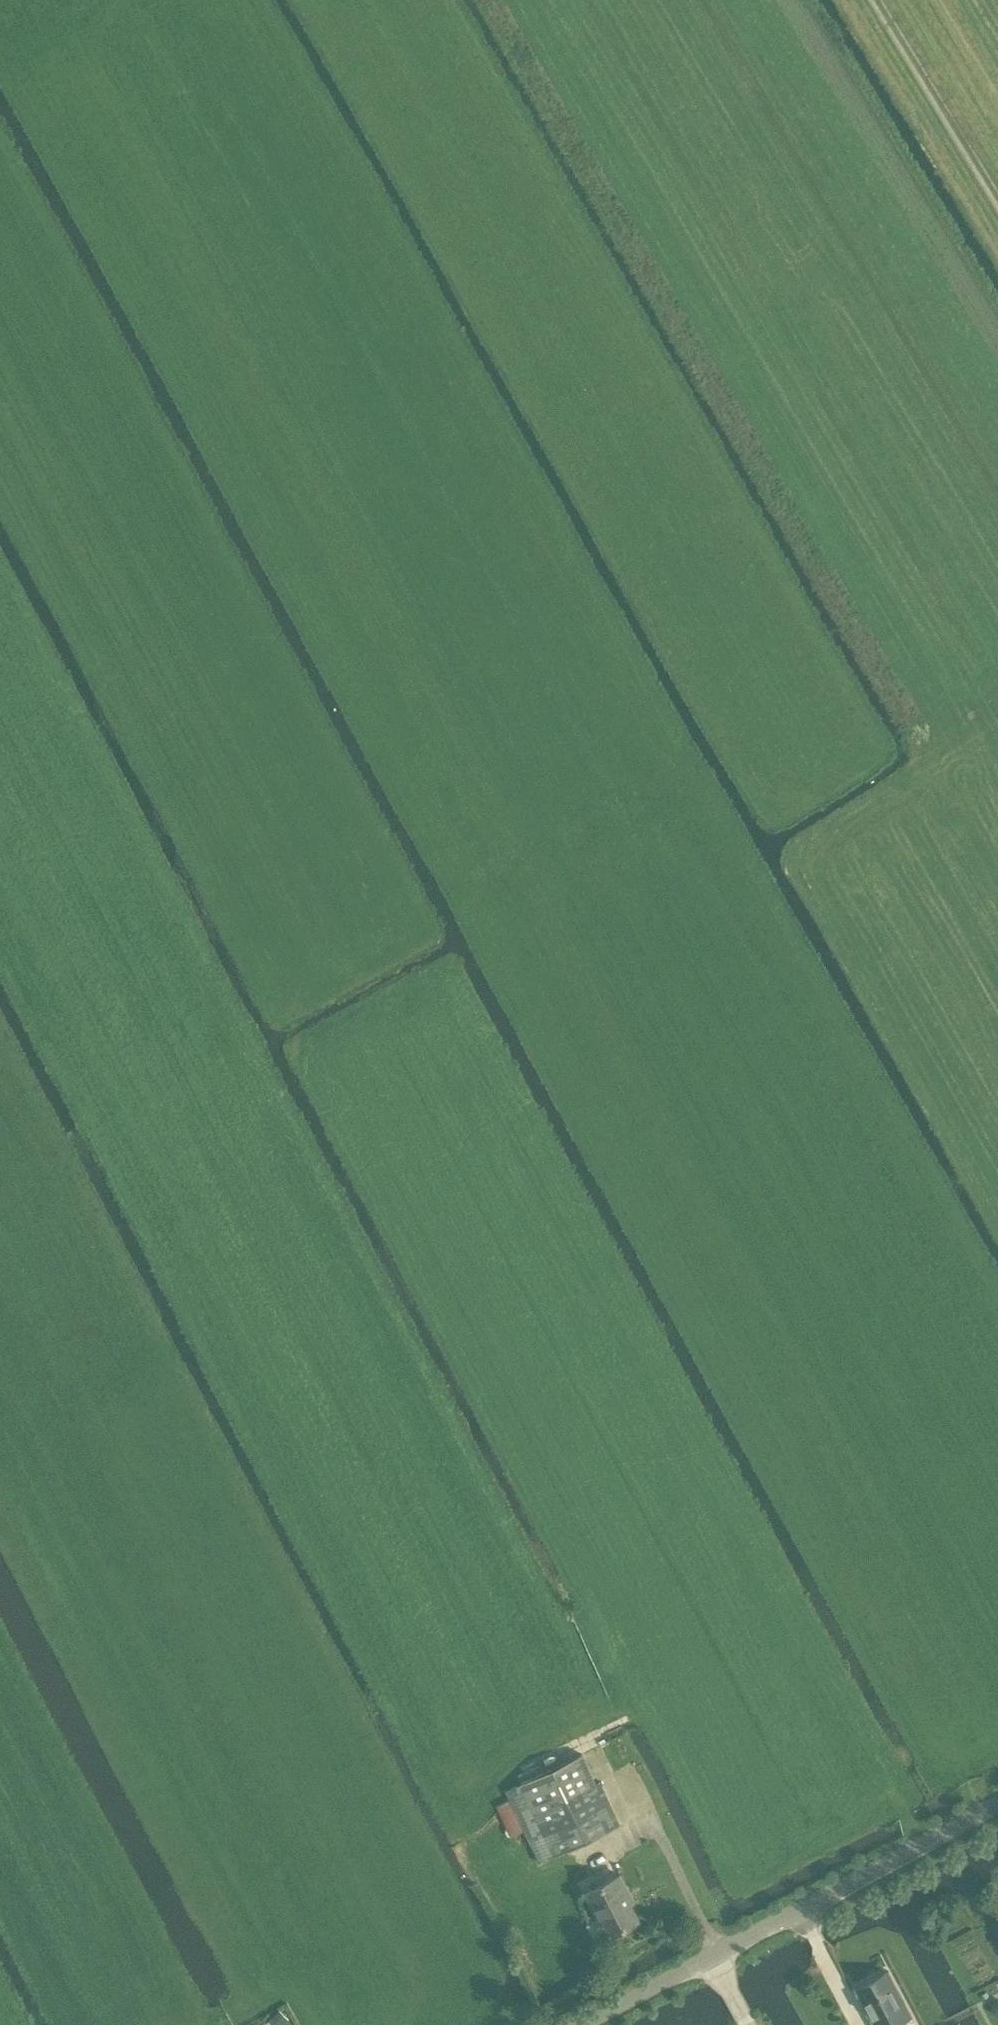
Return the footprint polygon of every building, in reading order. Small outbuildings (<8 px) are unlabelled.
[(598,1782),(596,1783),(582,1754),(504,1790),(538,1862),(618,1825),(598,1782)] [(612,1932),(638,1919),(623,1890),(627,1889),(619,1874),(586,1891),(601,1919),(604,1917),(612,1932)] [(890,1971),(858,1988),(868,2006),(869,2005),(874,2013),(872,2014),(878,2024),(915,2024),(911,2016),(913,2015),(890,1971)] [(289,2017),(279,2008),(268,2020),(273,2024),(281,2024),(289,2017)]
